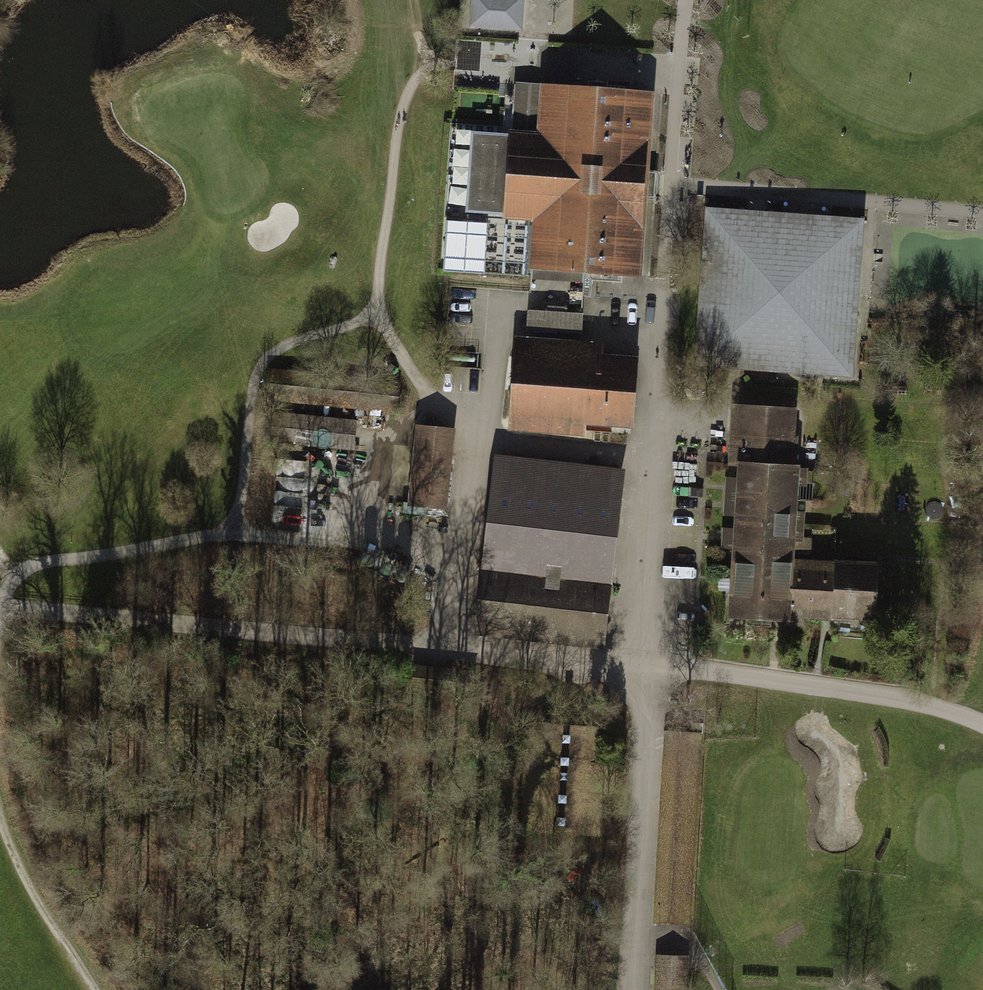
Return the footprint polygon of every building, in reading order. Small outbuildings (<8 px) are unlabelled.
[(468,26),(520,30),(523,0),(470,0),(468,26)] [(651,93),(515,84),(511,137),(473,134),(468,210),(504,213),(504,217),(535,219),(532,266),(639,274),(651,93)] [(758,211),(705,208),(694,367),(853,377),(863,218),(758,211)] [(528,310),(526,337),(582,341),(584,314),(555,312),(528,310)] [(526,337),(516,336),(508,430),(582,436),(583,423),(630,427),(636,356),(603,353),(604,343),(582,341),(526,337)] [(399,387),(277,374),(274,402),(397,414),(398,397),(399,387)] [(798,408),(731,404),(729,434),(727,465),(737,467),(736,478),(726,478),(726,484),(724,515),(734,516),(733,529),(722,528),(722,536),(721,548),(733,548),(730,616),(777,619),(790,620),(790,615),(874,621),(877,563),(812,559),(813,539),(803,538),(804,512),(798,511),(799,485),(806,485),(807,469),(800,469),(800,465),(797,465),(799,432),(797,432),(798,408)] [(355,426),(273,417),(270,444),(352,453),(355,426)] [(455,429),(416,425),(407,507),(446,511),(453,443),(455,429)] [(606,650),(624,471),(495,458),(477,636),(606,650)] [(657,956),(657,975),(656,989),(688,989),(689,958),(657,956)]
